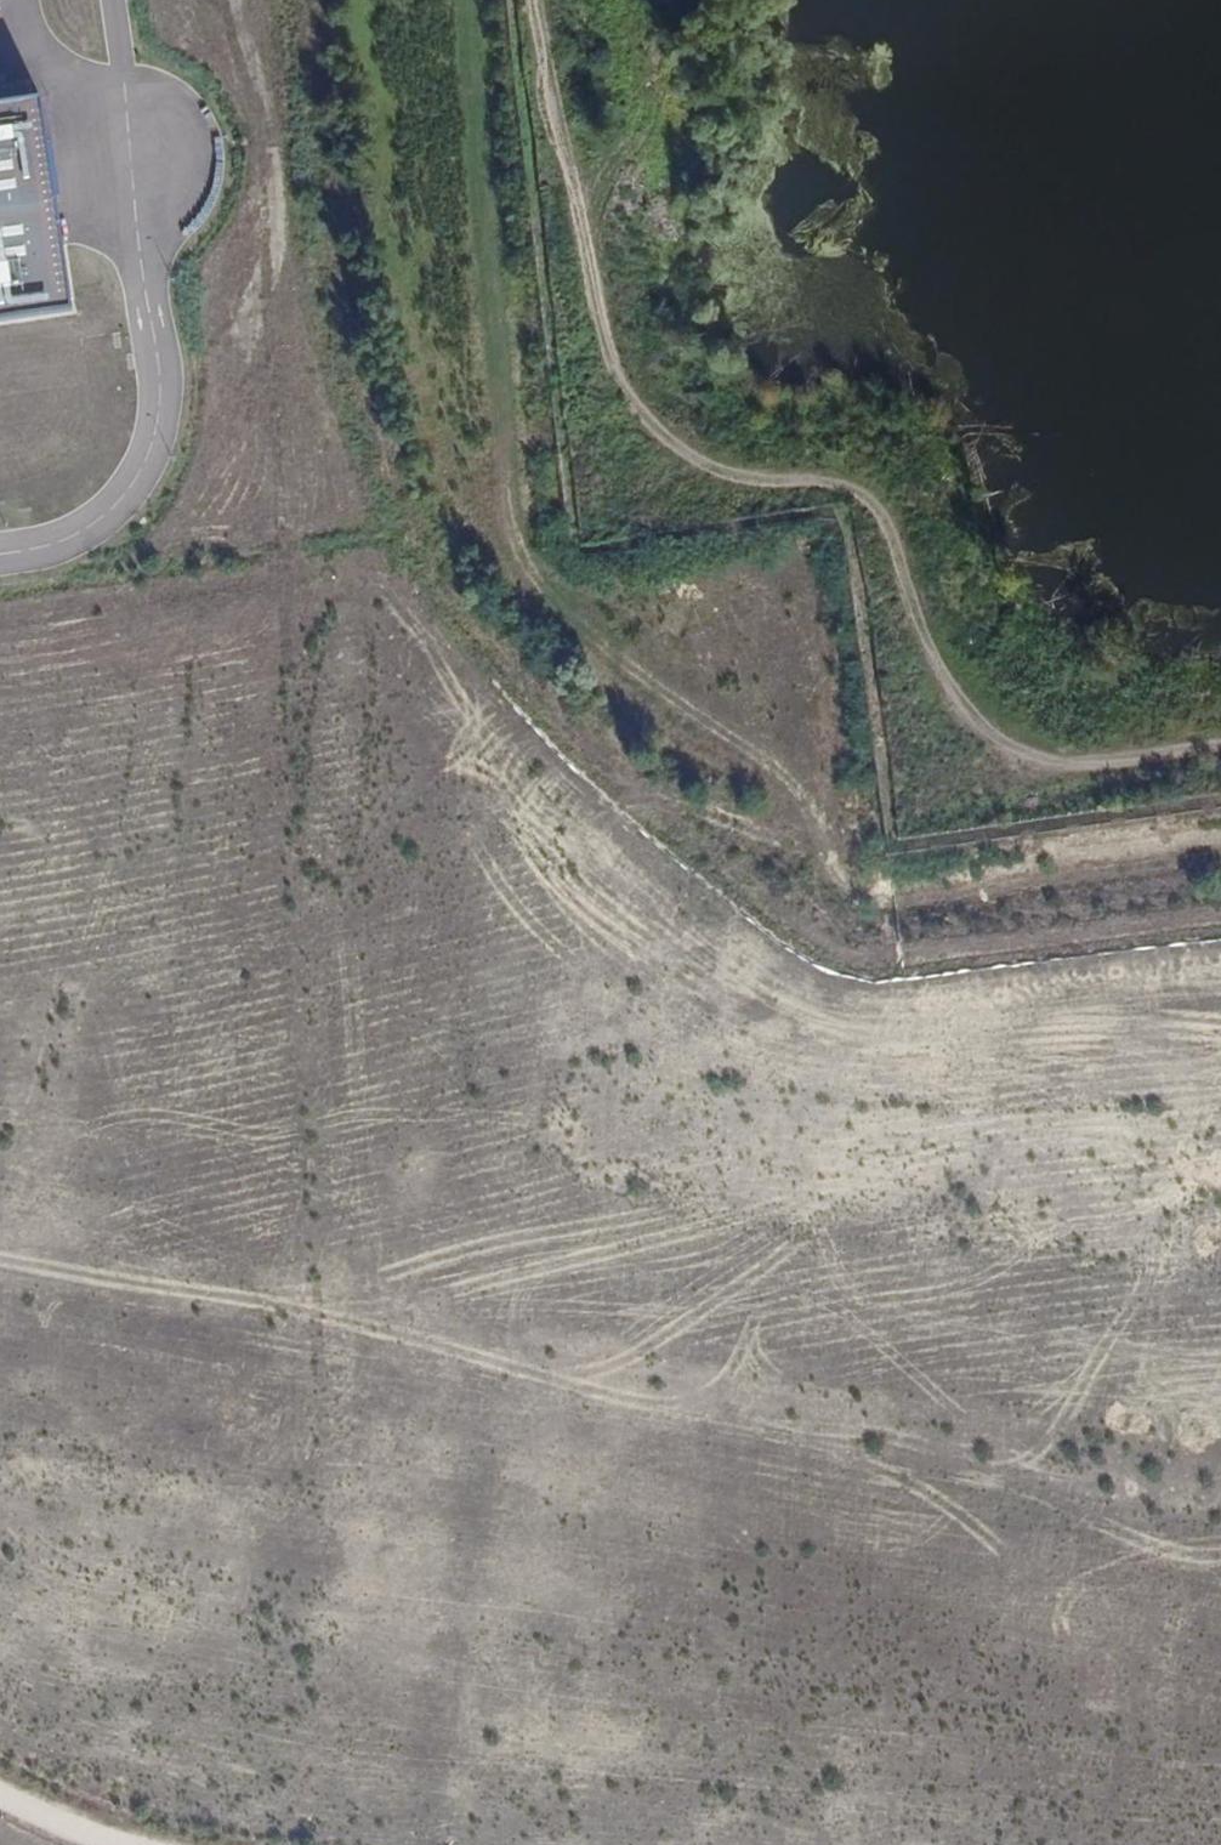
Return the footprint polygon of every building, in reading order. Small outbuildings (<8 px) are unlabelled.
[(82,306),(52,93),(0,101),(0,318),(82,306)]
